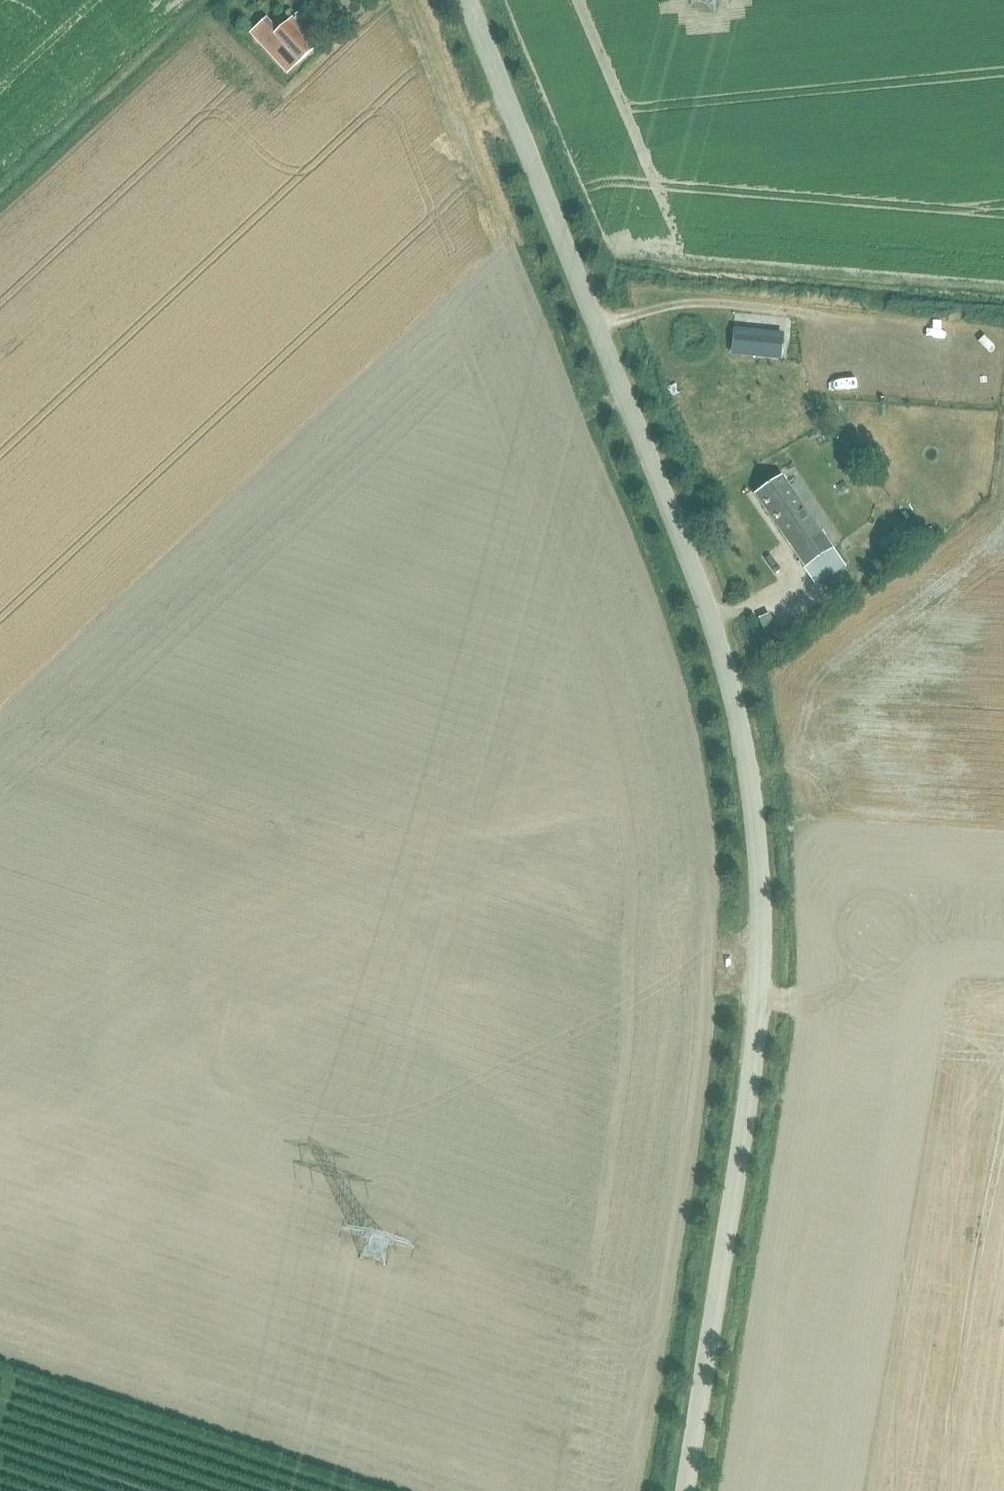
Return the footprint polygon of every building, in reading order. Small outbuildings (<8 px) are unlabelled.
[(288,73),(314,49),(301,35),(311,26),(298,12),(278,31),(267,18),(251,33),(288,73)] [(742,330),(739,354),(779,358),(782,334),(742,330)] [(784,477),(757,496),(821,587),(848,568),(784,477)]
